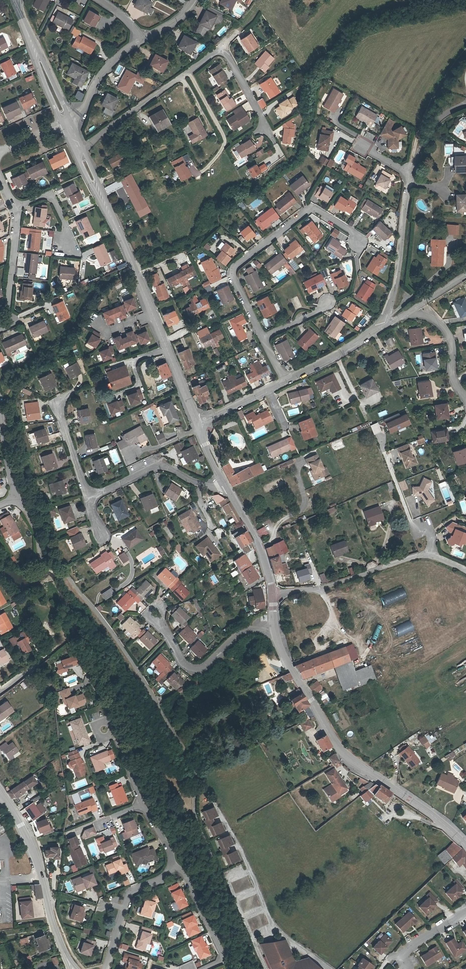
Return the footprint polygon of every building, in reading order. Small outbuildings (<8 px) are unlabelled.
[(33,5),(43,11),(49,0),(36,0),(33,5)] [(145,0),(139,0),(136,6),(148,12),(152,4),(145,0)] [(220,3),(233,8),(237,0),(222,0),(220,3)] [(210,7),(207,11),(217,16),(214,23),(221,22),(225,14),(210,7)] [(100,16),(90,11),(85,22),(95,27),(100,16)] [(217,16),(207,11),(200,24),(201,25),(211,29),(214,23),(217,16)] [(73,20),(59,12),(53,23),(68,30),(73,20)] [(211,29),(201,25),(197,33),(204,36),(207,31),(211,29)] [(259,47),(251,35),(242,41),(250,52),(259,47)] [(180,45),(185,48),(184,50),(191,53),(196,42),(184,36),(180,45)] [(220,39),(218,36),(212,42),(215,45),(220,39)] [(83,39),(78,37),(73,46),(90,55),(96,44),(84,37),(83,39)] [(264,71),(269,65),(274,59),(266,52),(255,65),(264,71)] [(168,62),(156,55),(150,65),(163,72),(168,62)] [(5,79),(17,73),(11,59),(2,63),(5,71),(2,72),(5,79)] [(220,82),(225,79),(226,79),(220,69),(222,68),(223,68),(220,63),(210,69),(218,83),(220,82)] [(77,74),(85,79),(89,72),(73,64),(68,73),(76,77),(77,74)] [(137,77),(127,71),(117,88),(128,94),(137,77)] [(81,86),(85,79),(77,74),(76,77),(73,82),(81,86)] [(265,87),(267,91),(271,98),(281,92),(272,77),(260,84),(263,88),(265,87)] [(323,107),(330,110),(334,113),(336,110),(338,106),(337,105),(343,94),(333,89),(325,103),(323,107)] [(229,100),(224,92),(217,97),(227,111),(236,105),(231,98),(229,100)] [(28,106),(31,105),(35,103),(31,93),(19,99),(24,110),(28,108),(28,106)] [(117,100),(107,95),(102,105),(112,110),(117,100)] [(277,110),(281,115),(286,112),(293,108),(294,109),(299,105),(294,97),(289,101),(288,100),(279,105),(281,107),(277,110)] [(258,101),(262,108),(266,105),(263,98),(258,101)] [(12,116),(13,117),(21,114),(16,103),(2,110),(6,119),(12,116)] [(239,114),(245,110),(241,106),(236,109),(239,114)] [(361,107),(355,117),(367,124),(370,126),(377,116),(361,107)] [(170,123),(162,108),(150,115),(158,130),(170,123)] [(240,123),(242,126),(251,120),(245,110),(239,114),(228,121),(233,129),(240,123)] [(188,123),(194,133),(188,136),(192,143),(206,135),(197,118),(188,123)] [(293,119),(283,125),(284,129),(283,143),(291,145),(291,139),(293,139),(296,126),(292,123),(295,121),(293,119)] [(394,122),(390,119),(386,127),(390,129),(394,122)] [(459,123),(451,132),(457,136),(465,127),(459,123)] [(390,142),(389,142),(389,143),(389,148),(399,148),(399,140),(406,135),(401,127),(394,131),(390,129),(386,127),(385,127),(381,135),(389,140),(390,140),(390,142)] [(321,134),(319,134),(317,144),(320,144),(319,150),(327,151),(328,145),(327,145),(328,141),(331,141),(333,132),(321,130),(321,134)] [(256,149),(251,140),(244,144),(245,146),(238,150),(242,157),(256,149)] [(444,155),(453,155),(453,144),(444,144),(444,155)] [(334,162),(341,164),(345,152),(339,149),(334,162)] [(49,159),(53,169),(70,162),(65,152),(58,155),(58,154),(54,156),(54,157),(49,159)] [(125,161),(121,153),(109,160),(112,167),(125,161)] [(347,171),(360,179),(366,169),(358,165),(352,162),(355,158),(348,154),(345,161),(351,164),(347,171)] [(452,156),(453,172),(463,172),(463,165),(465,165),(465,156),(452,156)] [(183,164),(185,163),(182,157),(172,163),(179,176),(181,175),(184,181),(192,176),(189,171),(187,172),(183,164)] [(330,161),(324,158),(321,163),(327,166),(330,161)] [(27,171),(29,176),(30,177),(39,173),(39,172),(45,169),(42,161),(26,168),(27,171)] [(268,168),(266,164),(258,169),(256,166),(248,171),(253,178),(268,168)] [(389,180),(390,180),(392,177),(382,171),(375,183),(376,184),(383,187),(384,188),(387,183),(389,180)] [(26,183),(24,178),(21,173),(10,178),(12,182),(15,181),(16,184),(17,186),(26,183)] [(149,208),(132,174),(121,180),(138,214),(149,208)] [(303,189),(309,184),(304,176),(291,186),(293,189),(294,190),(298,195),(304,190),(303,189)] [(119,181),(105,188),(108,195),(122,188),(119,181)] [(64,187),(67,196),(69,195),(73,203),(84,198),(80,190),(78,191),(74,183),(64,187)] [(321,198),(324,200),(328,202),(334,194),(325,189),(325,190),(321,188),(320,189),(316,196),(316,197),(320,199),(321,198)] [(277,208),(282,213),(292,204),(293,205),(297,202),(290,193),(285,197),(285,196),(275,205),(277,208)] [(465,194),(456,195),(456,211),(465,211),(465,194)] [(334,206),(337,208),(341,210),(343,208),(350,213),(356,203),(348,198),(347,200),(340,196),(334,205),(334,206)] [(372,215),(373,214),(378,217),(383,209),(367,199),(362,209),(372,215)] [(37,216),(35,225),(45,226),(47,209),(46,209),(39,208),(36,207),(35,216),(37,216)] [(263,227),(268,223),(274,218),(275,221),(279,217),(273,209),(272,208),(265,214),(258,219),(257,219),(263,226),(263,227)] [(258,219),(265,214),(262,210),(255,216),(258,219)] [(82,228),(80,228),(84,237),(94,233),(87,216),(79,220),(82,228)] [(314,228),(315,227),(310,220),(301,226),(313,241),(319,236),(314,228)] [(380,221),(370,231),(371,232),(375,236),(377,238),(380,235),(384,239),(391,231),(380,221)] [(459,225),(450,223),(449,232),(458,233),(459,225)] [(249,226),(241,232),(247,240),(252,237),(253,238),(256,235),(249,226)] [(334,228),(330,235),(336,238),(340,231),(334,228)] [(31,240),(30,250),(39,251),(41,233),(30,232),(29,240),(31,240)] [(336,246),(337,245),(339,242),(330,237),(324,247),(339,257),(343,250),(336,246)] [(433,243),(433,262),(444,263),(444,243),(446,243),(446,237),(432,237),(432,243),(433,243)] [(294,240),(288,245),(282,250),(284,252),(287,256),(289,259),(301,249),(294,240)] [(217,258),(226,264),(232,257),(230,256),(235,249),(227,242),(221,250),(222,251),(217,258)] [(111,261),(103,243),(93,247),(101,265),(111,261)] [(108,251),(111,260),(117,258),(114,249),(108,251)] [(38,254),(26,253),(25,253),(24,258),(25,258),(27,258),(27,263),(26,272),(36,273),(38,254)] [(285,262),(278,253),(268,260),(269,262),(263,267),(269,274),(285,262)] [(371,261),(370,260),(365,267),(375,274),(385,258),(377,253),(375,256),(371,261)] [(211,281),(219,278),(221,277),(217,269),(215,271),(212,264),(213,264),(211,258),(201,263),(209,282),(211,281)] [(252,262),(258,269),(261,266),(256,259),(252,262)] [(186,278),(196,273),(192,265),(179,272),(186,285),(189,284),(186,278)] [(77,268),(61,266),(60,276),(75,278),(77,268)] [(334,278),(336,282),(338,286),(348,282),(344,274),(342,275),(340,269),(330,273),(333,279),(334,278)] [(242,277),(244,280),(246,279),(248,285),(252,291),(262,286),(254,271),(252,272),(248,274),(242,277)] [(284,271),(272,279),(275,283),(287,275),(284,271)] [(179,272),(167,277),(171,285),(180,281),(182,287),(186,285),(179,272)] [(150,275),(153,282),(151,283),(153,287),(154,286),(157,292),(156,292),(159,301),(169,297),(163,283),(160,284),(159,280),(156,273),(150,275)] [(315,286),(316,287),(324,283),(322,279),(319,273),(317,275),(311,277),(310,276),(310,275),(306,276),(308,279),(303,281),(307,289),(315,286)] [(362,282),(354,294),(364,301),(367,297),(372,288),(371,288),(374,284),(365,279),(363,283),(362,282)] [(225,282),(215,287),(217,290),(223,304),(233,299),(227,286),(225,282)] [(24,283),(23,291),(21,290),(20,298),(32,299),(33,284),(24,283)] [(195,303),(199,312),(209,307),(205,299),(198,302),(195,296),(192,298),(195,303)] [(255,302),(259,309),(262,308),(266,316),(276,311),(271,303),(269,304),(265,296),(255,302)] [(132,298),(124,302),(125,304),(103,313),(108,324),(114,322),(112,319),(119,316),(120,319),(126,316),(125,312),(128,311),(128,310),(136,306),(132,298)] [(195,303),(192,298),(189,299),(192,305),(186,308),(190,316),(199,312),(195,303)] [(53,306),(56,313),(57,312),(61,321),(69,317),(62,301),(53,306)] [(465,316),(465,312),(461,302),(458,303),(457,301),(453,303),(454,305),(451,306),(457,320),(465,316)] [(347,310),(346,309),(345,309),(341,315),(350,320),(354,315),(355,315),(359,309),(351,303),(349,308),(347,310)] [(167,312),(162,314),(166,325),(171,323),(170,320),(174,319),(171,311),(167,313),(167,312)] [(235,337),(238,336),(240,340),(240,341),(247,337),(241,325),(246,322),(243,315),(230,321),(234,328),(230,330),(234,338),(235,337)] [(330,325),(324,333),(332,338),(344,323),(334,316),(329,324),(330,325)] [(272,325),(269,318),(263,320),(266,327),(272,325)] [(49,331),(44,321),(30,328),(34,337),(49,331)] [(213,350),(217,348),(216,346),(209,333),(206,327),(196,332),(203,346),(210,342),(213,350)] [(411,337),(410,337),(411,346),(422,344),(420,328),(410,329),(411,337)] [(209,333),(216,346),(219,346),(216,340),(222,337),(219,329),(209,333)] [(309,330),(296,343),(304,351),(317,338),(309,330)] [(120,336),(114,339),(119,349),(141,340),(142,343),(150,340),(147,331),(138,335),(138,334),(135,335),(133,331),(127,333),(128,337),(122,339),(120,336)] [(101,335),(94,332),(88,343),(96,348),(101,340),(99,339),(101,335)] [(23,334),(2,343),(7,353),(27,344),(23,334)] [(277,348),(279,353),(282,360),(292,356),(285,340),(273,345),(275,348),(277,348)] [(109,349),(101,353),(104,361),(112,357),(111,355),(115,353),(112,347),(108,348),(109,349)] [(191,356),(190,355),(187,347),(183,349),(182,349),(179,350),(177,347),(176,347),(177,351),(180,359),(184,369),(190,367),(189,365),(194,363),(192,356),(191,356)] [(388,355),(384,357),(392,370),(405,363),(400,352),(390,357),(388,355)] [(425,370),(428,370),(429,373),(434,372),(433,369),(435,369),(434,362),(435,362),(434,353),(423,355),(425,370)] [(253,364),(260,378),(269,373),(265,365),(261,367),(261,365),(259,360),(253,364)] [(64,369),(66,368),(71,379),(82,374),(76,363),(70,366),(68,363),(62,365),(64,369)] [(171,375),(166,364),(157,367),(163,378),(171,375)] [(260,378),(253,364),(250,365),(251,368),(250,369),(251,372),(246,374),(250,382),(260,378)] [(111,369),(107,371),(114,389),(132,382),(126,368),(113,374),(111,369)] [(231,375),(238,389),(247,384),(243,376),(239,378),(237,374),(235,376),(233,373),(231,375)] [(51,374),(40,379),(45,390),(56,385),(51,374)] [(231,375),(228,376),(230,380),(228,381),(229,383),(224,386),(228,394),(238,389),(231,375)] [(332,375),(314,383),(318,390),(327,386),(328,388),(330,394),(339,389),(332,375)] [(195,394),(207,389),(203,379),(195,382),(196,384),(192,386),(195,394)] [(371,381),(359,386),(365,398),(369,395),(369,394),(376,390),(371,381)] [(430,381),(418,383),(420,399),(433,397),(432,393),(430,393),(429,386),(431,386),(430,381)] [(131,394),(127,396),(130,404),(139,401),(138,399),(142,398),(139,389),(135,391),(135,392),(131,394)] [(207,389),(195,394),(198,402),(199,401),(200,403),(202,402),(201,401),(204,399),(204,398),(210,395),(207,389)] [(306,395),(304,389),(286,394),(289,403),(298,401),(299,402),(307,400),(306,395)] [(113,403),(109,405),(113,413),(121,409),(121,410),(126,409),(122,400),(118,402),(117,401),(113,403)] [(29,407),(26,407),(28,419),(40,417),(38,401),(28,403),(29,407)] [(165,404),(158,407),(157,407),(159,412),(165,424),(165,425),(180,418),(172,401),(169,402),(168,402),(167,401),(164,402),(165,404)] [(157,407),(158,407),(155,405),(154,403),(153,403),(149,405),(151,408),(150,408),(156,410),(163,425),(165,424),(159,412),(157,407)] [(447,405),(436,406),(438,419),(448,418),(446,409),(447,409),(447,405)] [(90,410),(77,411),(79,423),(92,421),(90,410)] [(247,421),(250,419),(254,428),(262,424),(262,426),(272,421),(267,411),(255,417),(253,412),(245,416),(247,421)] [(398,416),(383,422),(385,426),(389,424),(391,429),(391,430),(392,431),(393,431),(394,431),(396,431),(408,426),(405,418),(399,420),(398,416)] [(303,431),(306,439),(317,435),(310,418),(298,423),(301,432),(303,431)] [(370,426),(374,435),(381,432),(377,422),(370,426)] [(391,429),(389,424),(385,426),(388,434),(396,431),(394,431),(393,431),(392,431),(391,430),(391,429)] [(139,441),(146,437),(140,426),(124,435),(130,445),(139,440),(139,441)] [(44,430),(29,435),(33,447),(48,441),(44,430)] [(446,430),(431,433),(433,443),(448,441),(446,430)] [(162,432),(156,435),(159,443),(166,439),(162,432)] [(95,435),(86,437),(88,449),(98,447),(95,435)] [(122,449),(130,445),(124,435),(121,437),(123,440),(118,443),(122,449)] [(276,447),(268,450),(271,458),(290,449),(286,440),(275,444),(276,447)] [(182,442),(174,446),(179,455),(182,454),(187,463),(198,457),(193,448),(187,451),(182,442)] [(414,458),(412,459),(407,445),(397,449),(399,454),(400,454),(403,463),(406,462),(409,467),(416,464),(414,458)] [(453,452),(457,463),(465,460),(465,449),(465,448),(453,452)] [(53,454),(42,458),(47,470),(58,466),(53,454)] [(312,475),(311,475),(313,482),(323,478),(321,472),(322,471),(316,456),(306,460),(311,472),(312,475)] [(95,463),(94,464),(99,475),(108,472),(103,460),(95,463)] [(233,487),(256,477),(252,468),(235,474),(230,464),(223,467),(233,487)] [(256,477),(265,473),(261,464),(252,468),(256,477)] [(419,487),(411,488),(412,496),(419,496),(423,501),(425,499),(427,503),(432,500),(426,491),(430,482),(423,479),(419,487)] [(446,480),(439,483),(447,506),(454,503),(446,480)] [(62,481),(53,484),(58,496),(66,493),(62,481)] [(169,483),(163,492),(173,499),(177,493),(180,494),(182,491),(169,483)] [(152,496),(141,500),(146,512),(157,507),(152,496)] [(236,524),(240,521),(230,504),(230,502),(226,502),(222,501),(219,498),(215,497),(212,498),(217,506),(220,504),(227,516),(231,514),(236,524)] [(121,501),(111,505),(119,521),(128,516),(121,501)] [(70,507),(60,511),(65,523),(75,520),(70,507)] [(383,519),(381,514),(380,508),(364,513),(369,526),(375,524),(374,521),(376,521),(377,522),(383,520),(383,519)] [(191,510),(179,517),(183,525),(188,522),(194,533),(201,528),(191,510)] [(9,513),(5,514),(7,518),(1,521),(4,528),(6,527),(10,537),(19,533),(11,516),(10,516),(9,513)] [(444,528),(449,534),(453,535),(452,537),(450,536),(449,538),(447,539),(446,542),(447,544),(449,545),(452,544),(452,543),(459,546),(460,543),(463,544),(465,540),(465,534),(456,530),(457,525),(451,523),(444,528)] [(264,528),(257,531),(261,538),(268,534),(264,528)] [(78,530),(69,535),(76,550),(86,545),(78,530)] [(136,531),(123,540),(130,549),(143,540),(136,531)] [(19,533),(10,537),(13,542),(22,538),(19,533)] [(232,537),(241,551),(244,548),(252,543),(246,533),(239,538),(236,534),(232,537)] [(208,537),(197,546),(202,552),(204,550),(206,553),(212,560),(221,553),(208,537)] [(269,558),(277,556),(277,555),(288,551),(283,541),(266,548),(267,551),(268,555),(269,557),(269,558)] [(333,555),(334,556),(341,552),(341,554),(347,551),(345,548),(343,542),(330,547),(331,548),(333,555)] [(161,555),(166,553),(161,545),(157,548),(161,555)] [(155,551),(151,553),(156,559),(160,556),(155,551)] [(102,557),(91,565),(97,574),(109,566),(111,570),(116,566),(111,560),(108,555),(106,552),(102,556),(102,557)] [(246,568),(252,565),(245,553),(235,560),(242,571),(246,568)] [(124,554),(120,557),(125,563),(129,561),(124,554)] [(277,556),(269,558),(277,584),(283,587),(293,586),(285,562),(280,564),(277,556)] [(246,568),(242,571),(249,582),(259,576),(252,565),(246,568)] [(174,585),(179,579),(177,577),(178,575),(173,570),(170,573),(166,569),(165,568),(157,575),(170,589),(174,585)] [(174,585),(170,589),(174,592),(173,592),(181,601),(189,592),(181,584),(182,582),(179,579),(174,585)] [(131,589),(141,599),(144,596),(145,597),(154,587),(147,580),(137,590),(134,587),(131,589)] [(101,594),(105,600),(115,593),(110,587),(101,594)] [(250,605),(255,603),(256,608),(265,606),(261,588),(252,590),(254,595),(248,596),(250,605)] [(374,588),(364,591),(367,602),(377,599),(374,588)] [(403,588),(380,598),(384,607),(407,597),(403,588)] [(141,599),(131,589),(128,592),(118,602),(125,610),(135,600),(138,602),(141,599)] [(404,605),(387,613),(391,623),(408,615),(404,605)] [(185,627),(187,625),(189,624),(186,621),(189,618),(178,608),(176,610),(174,608),(171,612),(172,614),(170,615),(181,626),(179,627),(182,630),(184,628),(185,627)] [(0,625),(5,633),(12,629),(4,614),(0,616),(0,626),(0,625)] [(137,636),(138,635),(141,632),(139,629),(140,628),(129,618),(122,625),(127,630),(124,632),(129,638),(133,633),(137,636)] [(398,638),(415,630),(410,620),(393,628),(398,638)] [(375,643),(382,626),(378,624),(370,642),(375,643)] [(193,646),(197,641),(199,639),(196,636),(197,635),(187,625),(185,627),(184,628),(182,630),(178,634),(188,644),(190,643),(193,646)] [(141,632),(138,635),(141,638),(139,639),(149,649),(157,642),(147,632),(146,633),(143,630),(141,632)] [(10,641),(13,646),(17,643),(24,654),(31,650),(26,643),(30,641),(30,640),(26,634),(24,632),(10,641)] [(405,655),(423,648),(418,638),(401,645),(405,655)] [(342,640),(335,643),(337,650),(345,647),(342,640)] [(197,641),(193,646),(189,649),(198,658),(206,650),(197,641)] [(351,660),(357,657),(352,645),(346,647),(351,660)] [(346,647),(345,647),(337,650),(302,662),(297,664),(296,664),(294,665),(302,677),(333,666),(351,660),(346,647)] [(2,663),(3,665),(9,661),(3,651),(0,653),(0,664),(2,663)] [(75,661),(78,660),(76,655),(60,660),(61,662),(56,664),(57,668),(55,669),(61,675),(63,673),(67,672),(66,669),(77,666),(75,661)] [(158,683),(168,673),(171,669),(168,666),(169,665),(159,655),(152,663),(156,667),(162,673),(159,675),(155,680),(158,683)] [(355,670),(351,660),(333,666),(342,689),(373,678),(368,665),(355,670)] [(162,673),(156,667),(154,670),(159,675),(162,673)] [(179,678),(177,676),(174,672),(170,676),(168,673),(158,683),(161,686),(163,683),(167,687),(170,684),(177,691),(184,683),(179,678)] [(292,678),(289,673),(281,676),(285,682),(292,678)] [(310,685),(315,693),(321,688),(316,681),(310,685)] [(68,688),(60,692),(66,704),(68,704),(69,706),(70,709),(75,707),(82,704),(83,706),(85,705),(86,701),(83,694),(73,699),(68,688)] [(312,711),(301,694),(296,697),(291,700),(298,712),(303,709),(306,714),(304,715),(307,720),(315,716),(312,711)] [(7,702),(0,706),(0,722),(6,718),(5,716),(12,711),(7,702)] [(84,734),(78,719),(69,723),(78,745),(79,745),(79,747),(83,745),(83,743),(89,741),(86,733),(84,734)] [(313,726),(309,719),(301,724),(305,731),(313,726)] [(326,736),(324,737),(323,734),(319,736),(320,739),(320,740),(317,742),(323,752),(332,746),(328,741),(327,739),(326,737),(326,736)] [(426,735),(420,739),(423,744),(424,743),(427,746),(431,744),(426,735)] [(13,755),(18,752),(19,755),(20,756),(25,752),(23,749),(17,740),(12,743),(10,740),(3,745),(6,748),(7,747),(12,756),(13,755)] [(404,747),(399,752),(397,753),(400,756),(402,759),(403,758),(410,767),(417,761),(406,746),(404,747)] [(78,751),(69,754),(71,760),(70,761),(70,762),(69,764),(70,765),(70,766),(71,767),(73,767),(77,778),(86,774),(83,767),(84,766),(78,751)] [(107,751),(91,757),(97,771),(105,768),(103,762),(111,759),(107,751)] [(328,757),(333,765),(334,765),(339,761),(337,758),(338,757),(335,754),(335,755),(334,754),(328,757)] [(340,795),(338,793),(346,788),(347,788),(335,768),(326,773),(332,784),(324,789),(330,801),(340,795)] [(449,789),(448,790),(454,793),(458,782),(441,774),(437,784),(449,789)] [(34,776),(24,783),(28,789),(28,790),(39,783),(34,776)] [(363,779),(360,781),(367,785),(364,787),(369,790),(361,796),(365,801),(373,794),(385,802),(392,793),(385,788),(380,786),(378,787),(363,779)] [(14,794),(16,797),(17,798),(21,795),(21,794),(24,792),(28,789),(24,783),(8,793),(10,796),(14,794)] [(117,784),(110,787),(117,805),(126,801),(124,795),(125,794),(122,786),(119,788),(117,784)] [(93,798),(75,805),(78,814),(84,811),(85,813),(92,810),(93,812),(98,810),(93,798)] [(42,814),(35,805),(34,802),(25,808),(27,810),(33,819),(42,814)] [(213,818),(218,815),(214,807),(203,812),(206,820),(205,821),(208,828),(210,828),(213,836),(225,831),(221,823),(216,825),(213,818)] [(51,829),(48,819),(37,823),(41,833),(43,832),(51,829)] [(133,828),(136,826),(133,819),(122,823),(126,831),(128,837),(136,834),(133,828)] [(51,829),(43,832),(45,836),(52,834),(54,833),(53,827),(51,828),(51,829)] [(82,836),(83,839),(88,837),(97,833),(95,827),(85,830),(85,831),(82,836)] [(82,856),(79,848),(77,844),(79,843),(76,836),(68,839),(71,844),(68,845),(69,848),(68,848),(69,852),(71,852),(77,867),(87,863),(84,856),(82,856)] [(109,840),(106,841),(100,844),(101,846),(103,852),(103,853),(114,849),(113,847),(117,846),(113,836),(108,838),(109,840)] [(233,844),(229,836),(218,841),(221,849),(220,849),(223,857),(224,856),(228,864),(239,860),(236,851),(231,853),(228,846),(233,844)] [(452,842),(445,850),(451,857),(455,862),(457,866),(462,862),(465,866),(465,855),(461,848),(452,842)] [(57,848),(50,849),(44,849),(45,858),(52,858),(52,860),(58,860),(57,848)] [(131,854),(136,866),(140,864),(146,865),(148,861),(152,860),(155,862),(159,860),(154,849),(150,851),(146,852),(141,850),(131,854)] [(451,857),(445,850),(437,856),(444,864),(451,857)] [(125,873),(122,865),(118,856),(111,859),(113,864),(105,866),(109,875),(115,873),(115,871),(118,870),(120,875),(125,873)] [(71,881),(75,890),(85,886),(86,889),(96,885),(91,875),(82,879),(81,877),(71,881)] [(462,888),(455,879),(451,882),(453,885),(444,894),(450,901),(454,898),(453,897),(456,894),(457,895),(460,892),(459,891),(462,888)] [(179,883),(170,887),(176,902),(178,902),(181,909),(188,906),(179,883)] [(436,902),(428,893),(425,896),(427,898),(417,907),(424,915),(427,912),(428,912),(426,910),(429,908),(430,909),(431,909),(434,906),(433,904),(436,902)] [(159,902),(156,895),(144,901),(142,906),(142,908),(140,908),(138,915),(148,918),(150,911),(152,912),(154,904),(159,902)] [(31,901),(21,903),(23,918),(33,917),(31,901)] [(83,908),(73,905),(71,909),(73,910),(70,919),(79,922),(82,913),(83,908)] [(413,920),(407,913),(393,924),(401,932),(408,926),(407,925),(413,920)] [(191,936),(200,932),(196,925),(198,924),(194,916),(183,921),(187,928),(186,928),(188,932),(189,932),(191,936)] [(152,929),(143,926),(141,931),(143,932),(140,940),(139,940),(137,948),(145,950),(147,943),(149,943),(152,934),(150,934),(152,929)] [(37,938),(42,947),(40,948),(42,954),(52,950),(46,935),(37,938)] [(383,935),(371,948),(378,955),(385,947),(384,947),(389,941),(383,935)] [(202,936),(192,941),(200,959),(210,955),(202,936)] [(465,949),(461,941),(457,944),(457,945),(456,945),(452,939),(444,943),(452,957),(465,949)] [(92,947),(94,948),(95,943),(87,940),(85,944),(83,944),(80,953),(89,956),(91,951),(92,947)] [(304,960),(292,963),(282,940),(276,943),(275,941),(259,943),(270,968),(307,968),(304,960)] [(440,957),(435,948),(428,952),(427,952),(419,957),(424,966),(440,957)] [(131,968),(136,968),(138,963),(139,962),(131,959),(132,956),(125,953),(122,961),(127,962),(128,963),(128,964),(127,968),(131,968)] [(307,959),(304,960),(307,968),(317,968),(314,967),(316,966),(311,961),(308,962),(307,959)] [(355,968),(369,968),(370,968),(371,966),(361,959),(356,966),(357,966),(355,968)]
